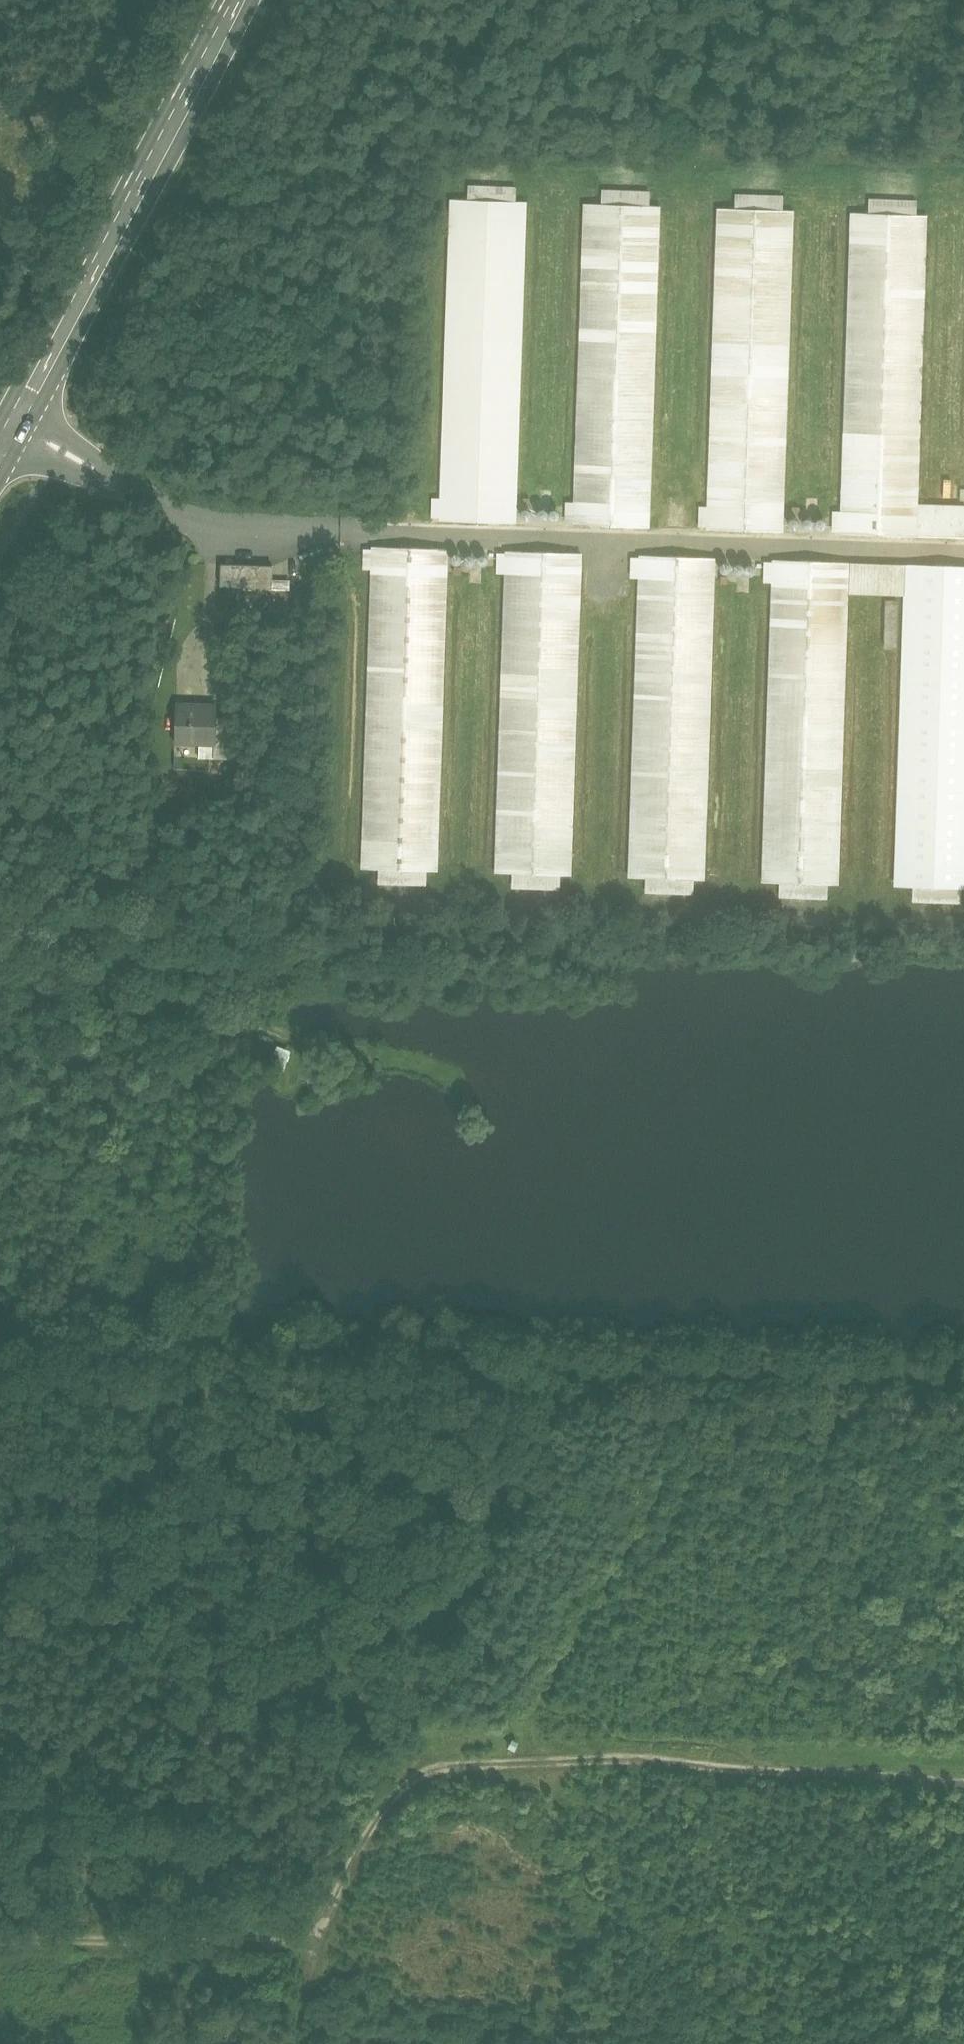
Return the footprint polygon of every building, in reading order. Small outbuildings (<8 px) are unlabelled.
[(525,187),(447,184),(437,481),(429,481),(428,504),(514,507),(525,187)] [(658,190),(580,187),(570,484),(562,484),(561,507),(647,510),(658,190)] [(794,195),(716,192),(705,489),(698,489),(697,513),(783,516),(794,195)] [(925,198),(847,195),(837,492),(829,492),(828,516),(914,519),(925,198)] [(370,549),(360,856),(436,858),(447,534),(363,532),(363,549),(370,549)] [(504,552),(493,859),(569,861),(580,537),(497,535),(496,552),(504,552)] [(636,557),(626,864),(702,866),(713,542),(630,540),(629,557),(636,557)] [(769,563),(759,869),(835,872),(846,548),(763,545),(762,562),(769,563)] [(893,874),(963,876),(963,552),(896,550),(896,567),(903,567),(893,874)] [(274,565),(221,563),(220,586),(247,587),(273,588),(274,565)] [(217,707),(180,705),(178,747),(216,749),(217,721),(217,707)] [(233,722),(217,721),(216,749),(216,762),(232,762),(233,722)] [(253,1044),(237,1035),(232,1045),(248,1053),(253,1044)] [(511,1710),(504,1718),(513,1726),(520,1718),(511,1710)]
